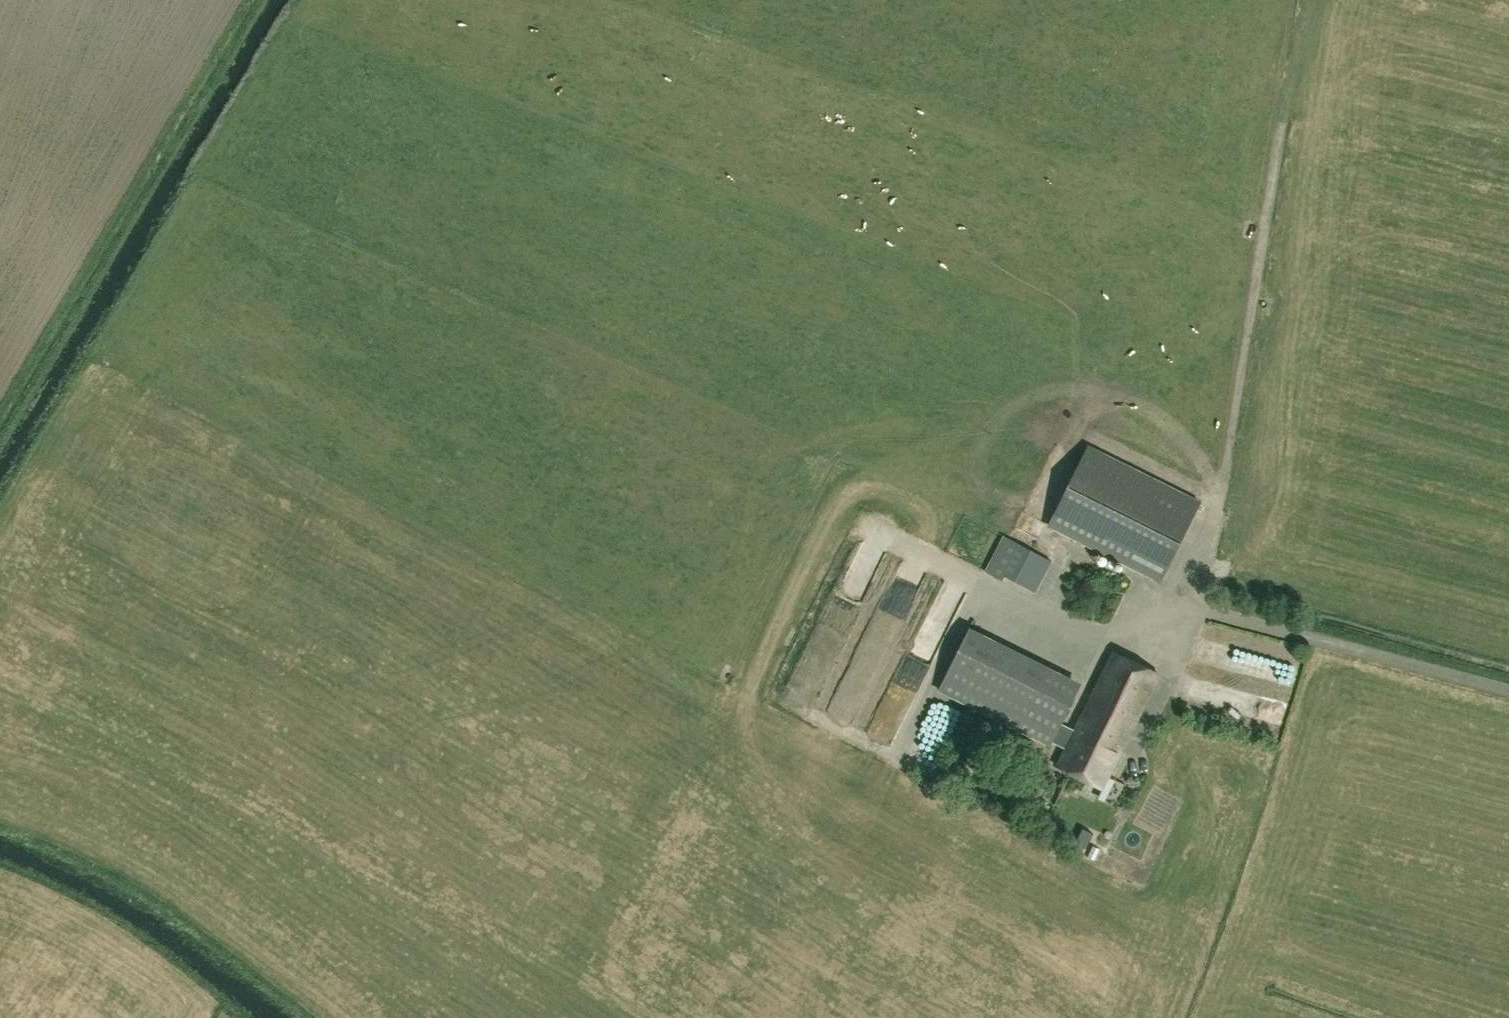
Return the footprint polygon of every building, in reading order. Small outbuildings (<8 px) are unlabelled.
[(1090,447),(1050,525),(1161,582),(1201,504),(1090,447)] [(1005,576),(1022,545),(1010,539),(1005,536),(986,572),(1003,580),(1005,576)] [(1050,746),(1052,742),(1066,749),(1075,730),(1062,723),(1082,683),(970,627),(938,690),(1050,746)] [(1056,767),(1102,790),(1159,675),(1114,652),(1075,730),(1066,749),(1056,767)] [(928,774),(932,760),(919,756),(915,770),(928,774)]
